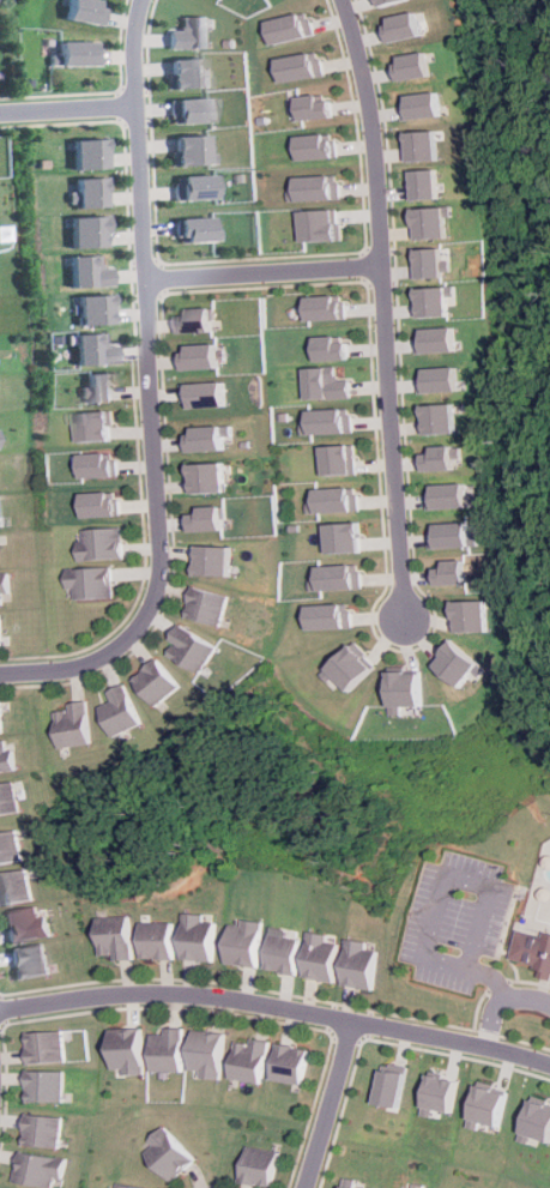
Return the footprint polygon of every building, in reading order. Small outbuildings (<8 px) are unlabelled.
[(99,7),(91,6),(92,0),(63,0),(60,20),(98,24),(99,7)] [(307,11),(267,20),(273,44),(313,35),(307,11)] [(383,17),(388,42),(422,35),(417,11),(383,17)] [(208,16),(179,16),(179,29),(165,29),(167,48),(208,47),(208,16)] [(95,40),(53,41),(54,54),(44,54),(44,65),(95,65),(95,40)] [(277,58),(282,83),(321,74),(318,50),(277,58)] [(394,80),(429,77),(427,52),(392,55),(394,80)] [(167,58),(168,88),(210,86),(210,67),(201,67),(200,56),(167,58)] [(397,96),(399,120),(440,115),(437,91),(397,96)] [(295,96),(296,119),(328,117),(327,99),(316,101),(315,95),(295,96)] [(167,98),(168,122),(210,121),(208,96),(167,98)] [(435,131),(403,132),(404,161),(436,159),(435,131)] [(297,161),(334,156),(331,133),(294,138),(297,161)] [(171,135),(173,164),(214,164),(214,152),(206,152),(206,134),(171,135)] [(69,168),(102,168),(101,138),(68,139),(69,168)] [(405,199),(436,198),(435,169),(404,170),(405,199)] [(214,198),(213,174),(173,175),(173,200),(214,198)] [(285,200),(336,199),(334,174),(292,175),(294,189),(285,189),(285,200)] [(71,177),(72,207),(104,206),(103,176),(71,177)] [(412,239),(446,237),(446,216),(451,216),(451,206),(405,207),(406,225),(412,225),(412,239)] [(336,209),(297,210),(298,241),(336,240),(336,209)] [(103,215),(66,216),(67,247),(105,246),(103,215)] [(175,218),(176,242),(222,240),(220,228),(212,229),(211,216),(175,218)] [(409,248),(409,276),(449,275),(449,259),(441,259),(440,247),(409,248)] [(109,284),(109,266),(96,267),(96,254),(66,255),(66,285),(109,284)] [(455,303),(455,285),(410,287),(411,302),(416,302),(416,316),(448,315),(448,304),(455,303)] [(108,294),(74,294),(74,324),(109,322),(108,294)] [(342,301),(332,301),(332,295),(303,296),(304,320),(343,319),(342,301)] [(214,307),(192,307),(192,315),(181,315),(182,332),(214,331),(214,307)] [(455,351),(454,326),(413,328),(413,352),(455,351)] [(71,333),(72,364),(114,362),(113,344),(101,344),(101,332),(71,333)] [(334,340),(334,336),(313,336),(314,360),(346,358),(345,340),(334,340)] [(182,346),(182,368),(219,367),(219,345),(182,346)] [(306,398),(347,397),(347,378),(334,379),(334,366),(304,367),(306,398)] [(417,392),(458,391),(457,366),(416,368),(417,392)] [(84,402),(116,400),(114,372),(83,373),(84,402)] [(186,408),(226,406),(225,381),(185,384),(186,408)] [(418,420),(422,420),(423,434),(455,433),(454,403),(418,404),(418,420)] [(347,408),(307,409),(308,422),(298,422),(300,434),(349,432),(347,408)] [(80,441),(116,440),(115,410),(73,411),(73,424),(80,424),(80,441)] [(224,439),(232,438),(232,424),(195,426),(195,434),(188,434),(188,451),(225,450),(224,439)] [(321,475),(352,474),(351,445),(320,446),(321,475)] [(459,445),(429,447),(430,453),(419,453),(421,470),(460,468),(459,445)] [(120,458),(110,458),(110,452),(83,453),(84,477),(121,476),(120,458)] [(192,463),(193,493),(226,492),(226,463),(192,463)] [(424,508),(475,506),(475,494),(465,495),(464,482),(423,484),(424,508)] [(353,511),(353,487),(313,488),(313,512),(353,511)] [(122,497),(113,497),(113,490),(84,493),(85,517),(123,514),(122,497)] [(201,513),(192,513),(192,531),(225,529),(224,505),(201,506),(201,513)] [(425,547),(477,545),(476,535),(466,535),(466,521),(425,523),(425,547)] [(356,551),(356,523),(322,523),(324,553),(356,551)] [(122,529),(77,530),(78,561),(123,560),(122,529)] [(230,575),(230,545),(198,544),(197,574),(230,575)] [(431,567),(433,585),(463,584),(463,559),(441,560),(442,567),(431,567)] [(356,563),(314,566),(314,579),(306,579),(307,590),(357,589),(356,563)] [(113,598),(111,569),(66,569),(67,601),(113,598)] [(4,605),(2,593),(8,593),(7,574),(0,575),(0,606),(4,605)] [(226,597),(192,587),(182,616),(217,627),(226,597)] [(447,601),(447,632),(485,631),(484,599),(447,601)] [(345,603),(304,604),(304,629),(346,627),(345,603)] [(197,675),(214,647),(179,625),(169,640),(173,643),(165,655),(197,675)] [(476,665),(448,640),(427,663),(454,688),(476,665)] [(342,692),(370,665),(350,643),(315,673),(324,682),(328,677),(342,692)] [(156,707),(180,685),(156,659),(132,682),(156,707)] [(412,671),(382,671),(382,713),(413,713),(412,671)] [(143,723),(126,685),(110,692),(115,704),(101,710),(113,736),(143,723)] [(8,732),(4,701),(0,702),(0,734),(8,732)] [(97,743),(90,702),(56,708),(62,749),(97,743)] [(25,771),(22,750),(14,750),(13,741),(0,742),(0,774),(25,771)] [(28,813),(23,782),(0,785),(0,818),(28,813)] [(29,861),(24,831),(0,834),(0,865),(29,861)] [(37,899),(31,869),(0,875),(0,900),(1,906),(37,899)] [(6,942),(54,935),(50,915),(43,916),(42,906),(1,913),(6,942)] [(203,921),(203,913),(180,913),(180,959),(212,959),(212,921),(203,921)] [(101,958),(132,957),(129,916),(99,917),(101,958)] [(229,924),(224,964),(255,967),(261,922),(240,919),(238,925),(229,924)] [(139,922),(139,958),(170,958),(170,922),(139,922)] [(270,925),(261,970),(291,976),(301,933),(270,925)] [(508,960),(549,971),(549,935),(516,927),(508,960)] [(297,975),(330,982),(337,942),(326,940),(327,935),(307,930),(297,975)] [(376,951),(362,947),(363,942),(346,937),(337,982),(368,989),(376,951)] [(50,973),(46,942),(11,948),(16,978),(50,973)] [(110,1027),(110,1073),(140,1073),(140,1027),(110,1027)] [(159,1033),(147,1033),(147,1071),(179,1071),(179,1027),(159,1027),(159,1033)] [(25,1061),(61,1061),(61,1031),(25,1031),(25,1061)] [(219,1031),(188,1031),(188,1077),(219,1077),(219,1031)] [(230,1037),(225,1077),(256,1080),(261,1041),(230,1037)] [(303,1049),(272,1042),(265,1077),(296,1084),(303,1049)] [(392,1106),(399,1068),(375,1063),(368,1103),(392,1106)] [(60,1099),(60,1069),(25,1069),(25,1099),(60,1099)] [(433,1116),(434,1110),(447,1111),(451,1079),(421,1075),(417,1115),(433,1116)] [(503,1090),(472,1084),(463,1126),(494,1133),(503,1090)] [(549,1131),(549,1105),(530,1097),(515,1139),(533,1146),(536,1138),(546,1141),(549,1131)] [(20,1144),(55,1147),(59,1116),(24,1112),(20,1144)] [(141,1148),(173,1180),(194,1158),(163,1127),(141,1148)] [(276,1151),(243,1146),(237,1181),(270,1186),(276,1151)] [(65,1156),(18,1151),(14,1181),(61,1187),(65,1156)] [(338,1187),(355,1187),(350,1187),(352,1178),(340,1177),(338,1187)]
